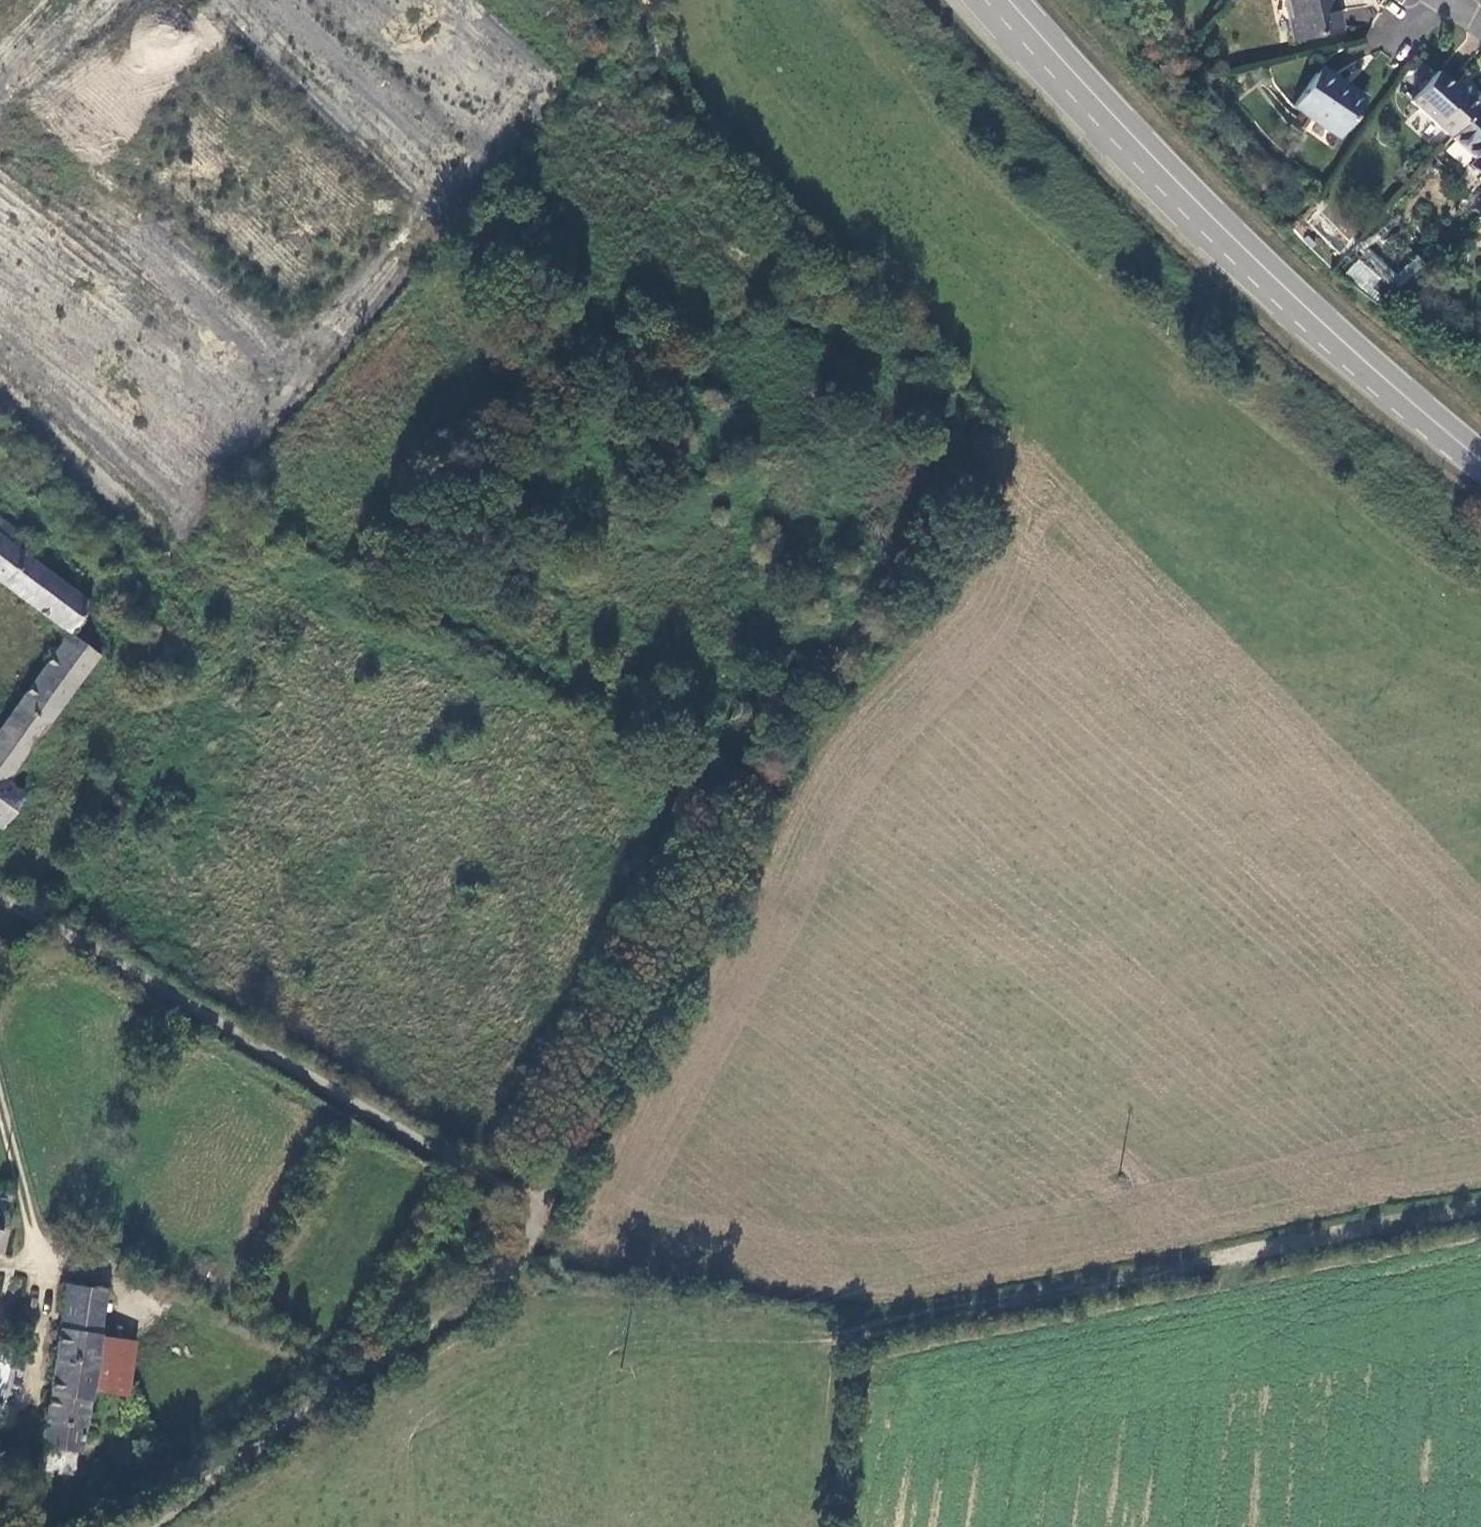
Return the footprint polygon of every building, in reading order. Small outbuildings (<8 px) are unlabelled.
[(1290,11),(1285,12),(1291,40),(1337,29),(1331,0),(1287,0),(1290,11)] [(1320,67),(1292,106),(1308,117),(1300,128),(1330,149),(1362,103),(1333,83),(1336,78),(1320,67)] [(1411,101),(1451,138),(1478,108),(1480,104),(1480,100),(1467,87),(1461,94),(1438,72),(1411,101)] [(1451,138),(1473,159),(1469,164),(1480,175),(1480,111),(1478,108),(1451,138)] [(1375,299),(1393,277),(1363,252),(1344,274),(1375,299)] [(65,635),(89,603),(11,544),(20,531),(0,516),(0,585),(65,635)] [(97,659),(65,635),(0,725),(0,825),(23,792),(9,780),(97,659)] [(103,1292),(66,1286),(40,1447),(79,1453),(89,1389),(121,1395),(130,1338),(96,1332),(103,1292)]
